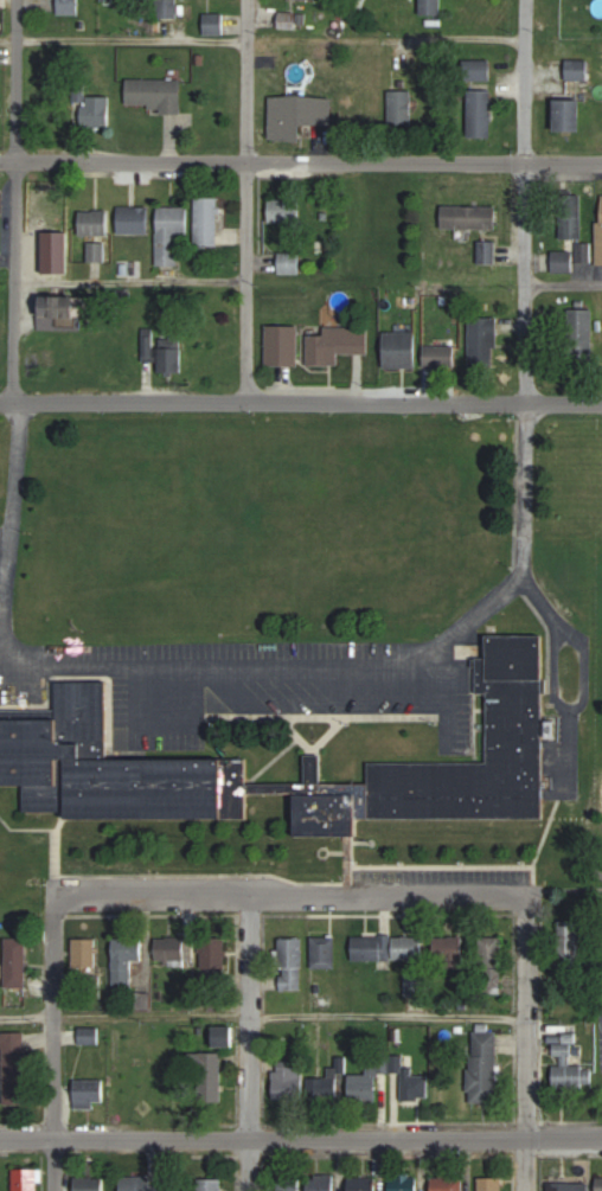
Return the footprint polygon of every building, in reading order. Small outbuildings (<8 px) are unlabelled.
[(79,13),(79,0),(58,0),(58,13),(79,13)] [(158,16),(175,16),(175,0),(158,0),(158,16)] [(421,15),(441,15),(441,0),(421,0),(421,15)] [(204,13),(204,34),(224,34),(224,13),(204,13)] [(296,27),(296,13),(280,13),(280,27),(296,27)] [(492,58),(466,59),(467,137),(493,136),(492,58)] [(568,80),(588,80),(588,61),(568,61),(568,80)] [(182,78),(127,78),(127,108),(182,108),(182,78)] [(414,91),(389,91),(389,124),(414,124),(414,91)] [(110,96),(82,96),(81,126),(110,126),(110,96)] [(302,141),(302,123),(333,123),(333,96),(270,96),(270,140),(302,141)] [(583,99),(556,99),(556,131),(583,131),(583,99)] [(583,196),(561,196),(561,239),(583,239),(583,196)] [(196,197),(196,245),(220,245),(220,197),(196,197)] [(300,198),(269,198),(269,224),(300,224),(300,198)] [(599,198),(598,243),(577,243),(577,251),(553,251),(553,273),(574,274),(574,279),(601,280),(601,199),(599,198)] [(497,228),(497,205),(443,205),(443,228),(497,228)] [(118,234),(149,234),(149,206),(118,206),(118,234)] [(181,237),(189,237),(189,207),(158,206),(157,266),(180,267),(181,237)] [(109,210),(80,210),(80,235),(109,235),(109,210)] [(496,240),(479,240),(479,263),(496,263),(496,240)] [(105,261),(105,243),(89,243),(89,261),(105,261)] [(300,273),(300,252),(280,252),(280,273),(300,273)] [(43,277),(70,277),(70,255),(43,255),(43,277)] [(87,296),(43,296),(43,316),(87,316),(87,296)] [(594,309),(568,309),(568,360),(594,360),(594,309)] [(499,368),(499,321),(472,321),(472,368),(499,368)] [(299,325),(267,325),(267,366),(299,366),(299,325)] [(369,326),(324,326),(324,334),(308,334),(308,365),(340,365),(340,354),(369,354),(369,326)] [(417,331),(385,331),(385,367),(417,367),(417,331)] [(161,373),(185,373),(185,338),(161,338),(161,373)] [(456,345),(425,345),(425,369),(456,369),(456,345)] [(545,635),(488,635),(488,657),(485,657),(484,762),(370,761),(370,783),(320,782),(320,757),(309,757),(308,783),(247,782),(247,759),(108,758),(109,681),(57,680),(57,711),(0,710),(0,782),(25,782),(24,817),(248,819),(248,794),(297,794),(296,822),(543,824),(545,635)] [(559,921),(558,984),(581,984),(581,921),(559,921)] [(353,936),(353,960),(423,960),(423,936),(392,936),(353,936)] [(434,963),(466,963),(466,936),(434,936),(434,963)] [(502,936),(481,936),(481,981),(502,981),(502,936)] [(114,937),(114,989),(133,989),(133,960),(143,960),(143,937),(114,937)] [(188,963),(188,937),(156,937),(156,963),(188,963)] [(226,969),(226,937),(203,937),(203,969),(226,969)] [(312,968),(335,968),(335,937),(312,937),(312,968)] [(5,988),(27,988),(27,938),(5,938),(5,988)] [(97,968),(97,938),(74,938),(74,968),(97,968)] [(280,990),(303,990),(303,938),(280,938),(280,990)] [(236,1026),(214,1026),(214,1047),(236,1047),(236,1026)] [(100,1028),(80,1028),(80,1044),(100,1044),(100,1028)] [(498,1103),(499,1032),(471,1031),(471,1103),(498,1103)] [(556,1033),(555,1064),(554,1064),(553,1088),(593,1089),(594,1066),(576,1065),(577,1034),(556,1033)] [(6,1101),(31,1101),(31,1044),(7,1044),(6,1101)] [(430,1100),(430,1075),(413,1075),(413,1067),(402,1067),(402,1056),(396,1056),(396,1073),(402,1073),(402,1100),(430,1100)] [(328,1067),(329,1077),(310,1078),(313,1101),(346,1098),(342,1058),(337,1058),(337,1066),(328,1067)] [(303,1061),(274,1061),(274,1100),(303,1100),(303,1061)] [(223,1065),(207,1065),(207,1103),(223,1103),(223,1065)] [(350,1074),(350,1102),(377,1102),(377,1067),(368,1067),(368,1074),(350,1074)] [(105,1107),(105,1079),(75,1079),(75,1107),(105,1107)] [(14,1168),(14,1190),(37,1190),(37,1168),(14,1168)] [(336,1174),(309,1174),(309,1190),(336,1190),(336,1174)] [(419,1174),(390,1174),(390,1190),(419,1190),(419,1174)] [(378,1175),(349,1175),(349,1190),(378,1190),(378,1175)] [(502,1176),(479,1177),(479,1190),(502,1190),(502,1176)] [(75,1177),(75,1190),(105,1190),(105,1177),(75,1177)] [(164,1177),(121,1177),(121,1190),(164,1190),(164,1177)] [(303,1177),(279,1177),(279,1190),(303,1190),(303,1177)] [(432,1177),(432,1190),(464,1190),(464,1177),(432,1177)] [(223,1179),(198,1179),(198,1190),(223,1190),(223,1179)] [(590,1182),(550,1182),(550,1190),(590,1190),(590,1182)]
